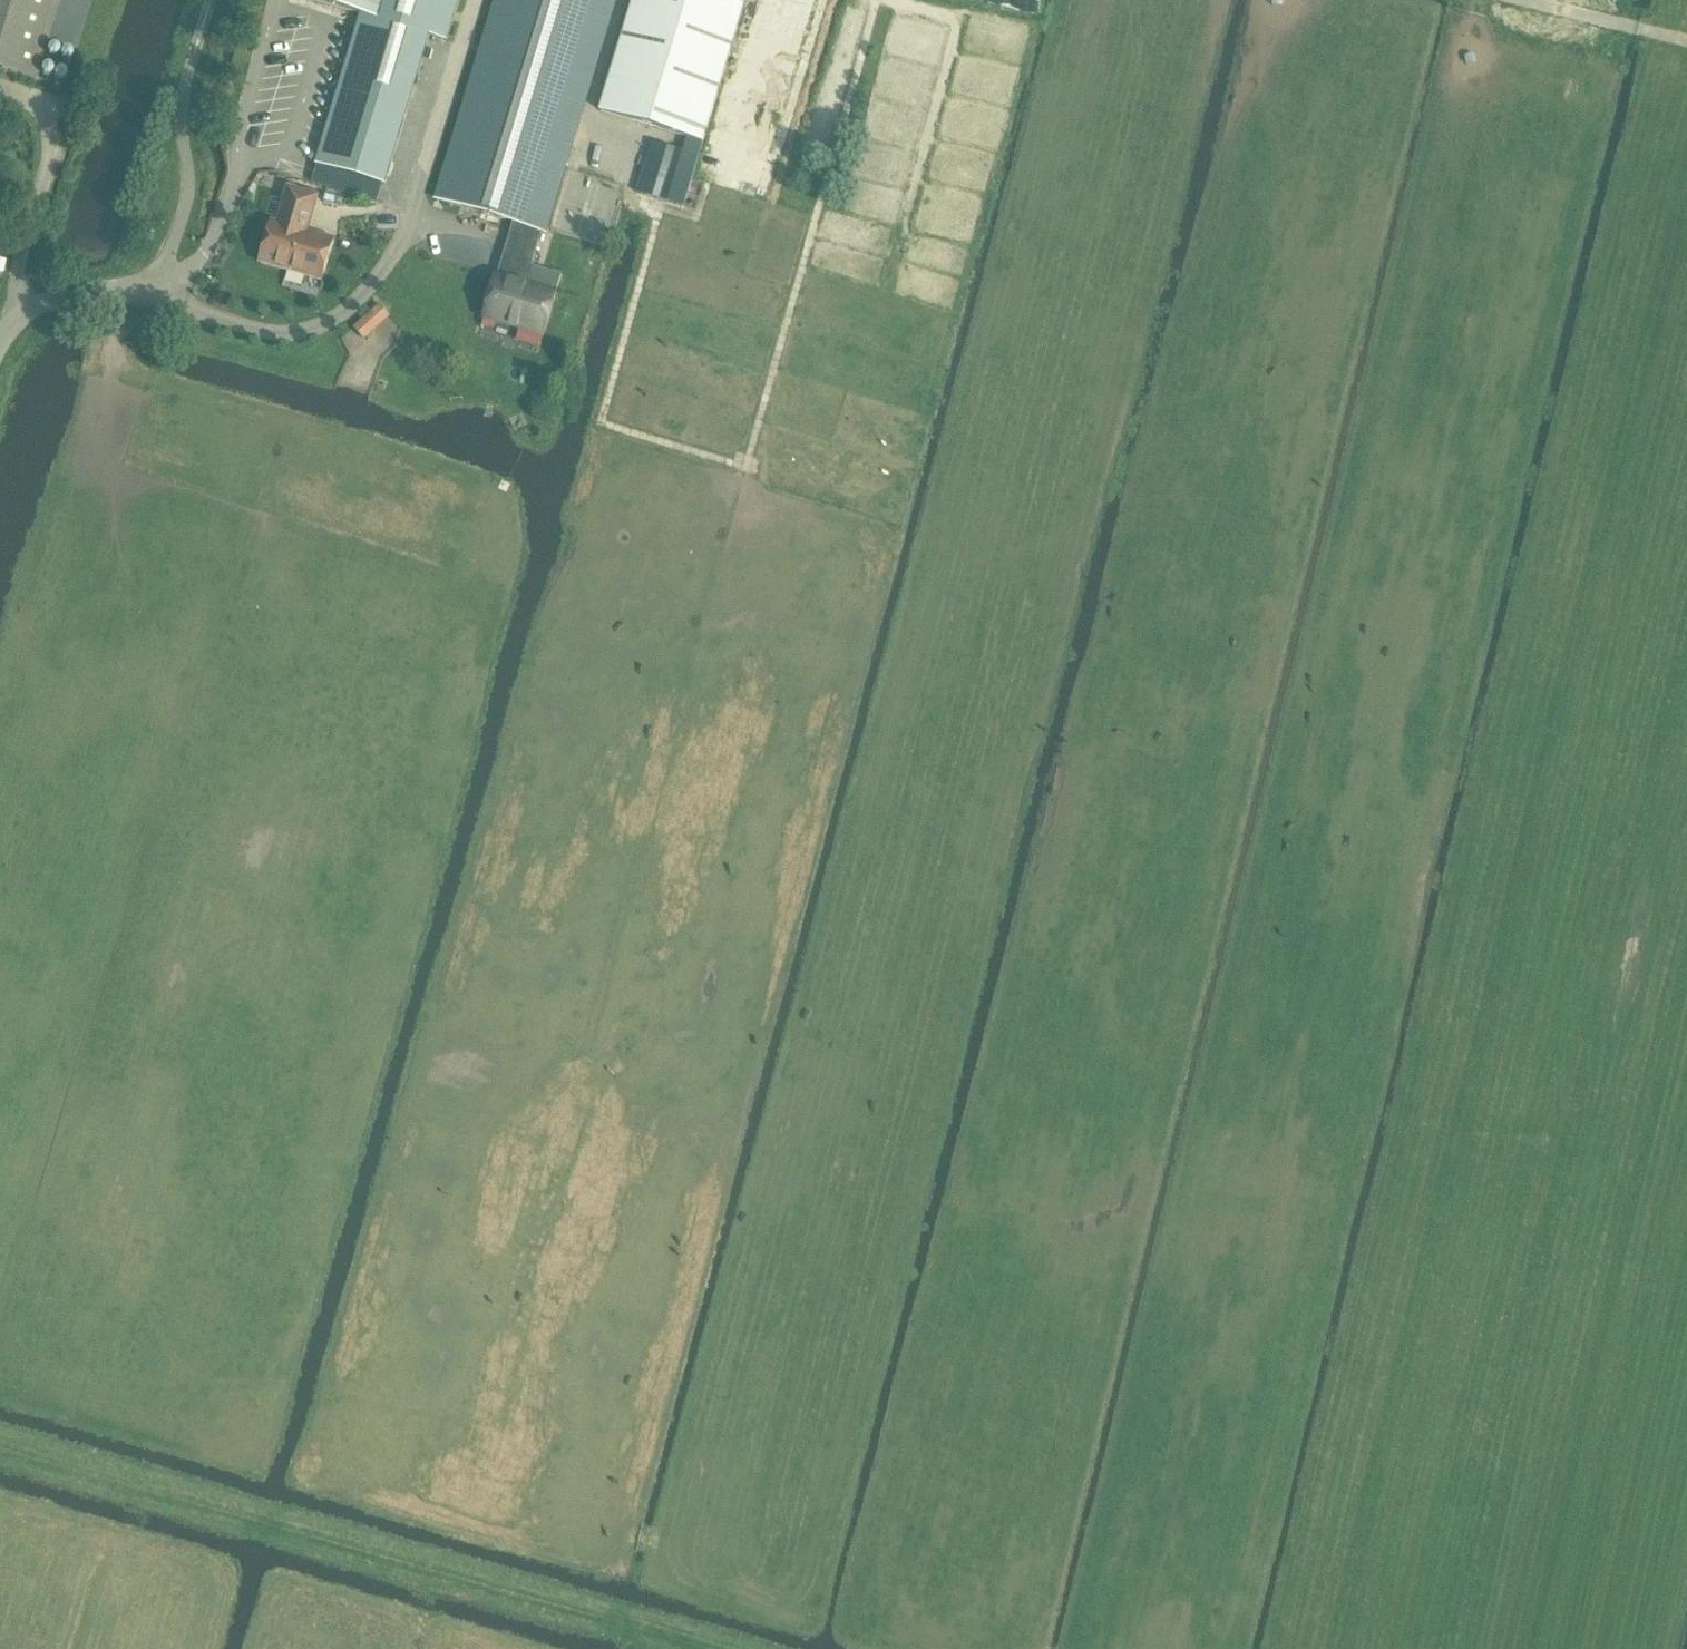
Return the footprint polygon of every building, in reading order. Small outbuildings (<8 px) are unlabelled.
[(34,79),(45,42),(72,50),(86,0),(0,0),(0,69),(34,79)] [(361,15),(316,164),(317,164),(331,168),(363,178),(384,184),(428,36),(446,42),(459,0),(310,0),(361,15)] [(436,198),(513,221),(505,248),(484,316),(544,334),(555,296),(561,276),(531,267),(542,231),(545,232),(615,0),(496,0),(436,198)] [(599,112),(702,143),(745,0),(633,0),(599,112)] [(641,181),(638,192),(683,206),(687,195),(691,180),(698,156),(685,152),(652,142),(641,181)] [(257,262),(320,281),(332,242),(300,232),(305,216),(310,218),(317,197),(287,188),(275,224),(270,222),(257,262)] [(367,318),(355,329),(364,339),(376,328),(367,318)]
